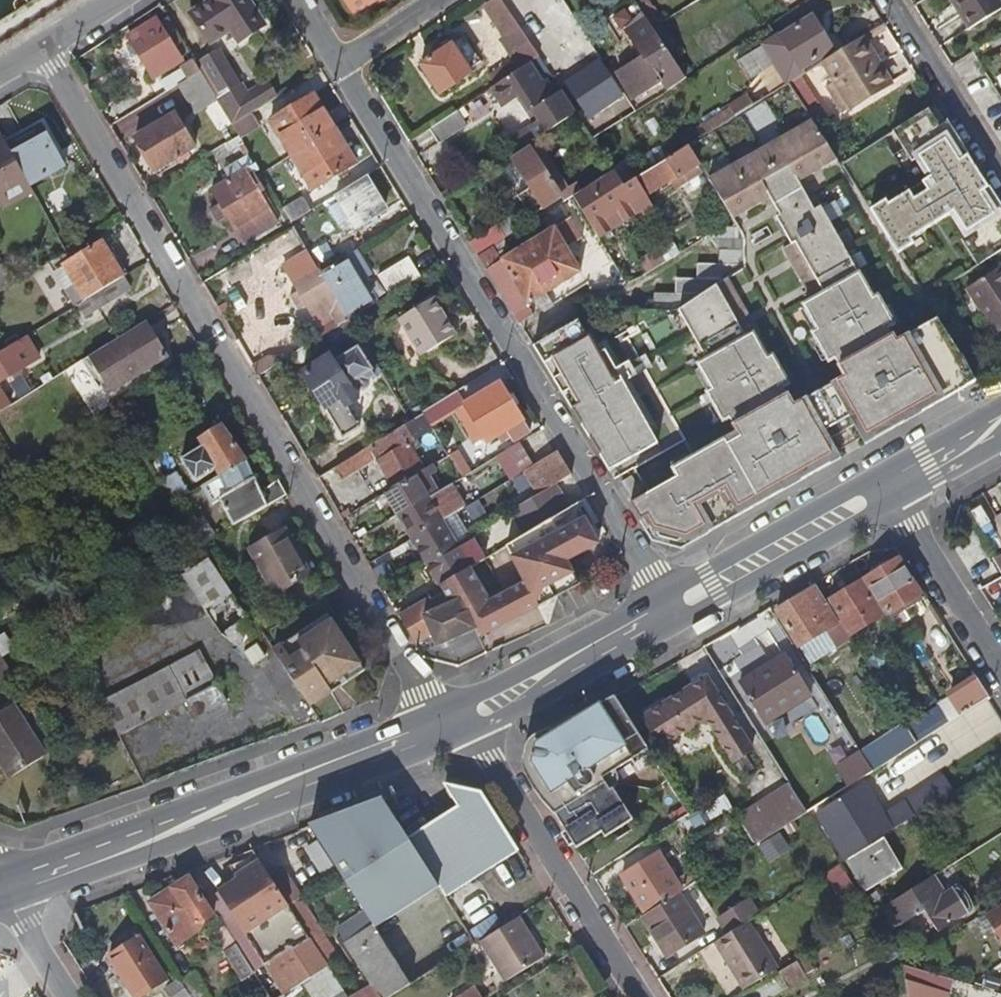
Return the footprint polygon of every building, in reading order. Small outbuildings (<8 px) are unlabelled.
[(265,27),(248,0),(212,0),(193,13),(212,44),(233,30),(240,44),(265,27)] [(376,0),(349,0),(357,13),(376,0)] [(532,46),(502,0),(497,0),(485,8),(507,43),(503,45),(513,59),(521,71),(530,64),(540,58),(532,46)] [(636,5),(646,20),(652,29),(662,23),(647,0),(644,0),(636,5)] [(967,30),(1000,9),(1000,5),(998,0),(950,0),(967,30)] [(806,14),(775,33),(771,26),(750,39),(782,89),(790,83),(811,71),(807,66),(830,52),(810,21),(806,14)] [(184,45),(169,19),(160,25),(157,21),(130,38),(155,79),(157,78),(178,65),(183,62),(175,51),(184,45)] [(668,91),(685,80),(652,29),(646,20),(626,33),(643,59),(618,74),(633,100),(662,81),(668,91)] [(877,57),(865,38),(824,63),(837,82),(824,90),(839,114),(852,107),(887,86),(871,61),(877,57)] [(470,74),(451,45),(419,65),(438,94),(470,74)] [(253,115),(279,98),(269,82),(246,95),(219,52),(200,64),(221,96),(217,99),(218,101),(234,127),(253,115)] [(200,72),(194,61),(180,69),(187,80),(200,72)] [(536,111),(564,94),(561,90),(553,94),(547,84),(544,86),(530,64),(521,71),(493,88),(505,105),(522,95),(533,112),(536,111)] [(180,69),(178,65),(157,78),(166,92),(172,88),(178,85),(187,80),(180,69)] [(218,101),(217,99),(200,72),(187,80),(178,85),(196,114),(218,101)] [(612,95),(598,73),(572,90),(590,119),(617,101),(619,106),(627,101),(620,90),(612,95)] [(694,125),(703,137),(750,108),(740,93),(722,105),(723,107),(694,125)] [(540,139),(578,116),(564,94),(536,111),(543,121),(532,127),(540,139)] [(291,156),(335,129),(315,97),(271,124),(291,156)] [(592,138),(625,118),(618,107),(586,129),(592,138)] [(1000,256),(1000,206),(947,121),(940,125),(930,109),(895,131),(914,161),(920,157),(932,176),(925,181),(930,188),(916,197),(911,190),(891,202),(889,198),(870,210),(900,256),(918,245),(915,241),(957,215),(969,234),(962,238),(981,268),(1000,256)] [(456,112),(429,129),(438,144),(466,126),(456,112)] [(261,129),(253,115),(234,127),(240,137),(242,140),(261,129)] [(155,172),(193,149),(173,116),(135,139),(155,172)] [(857,443),(968,380),(955,356),(953,357),(929,314),(900,330),(881,297),(879,298),(878,296),(876,298),(858,267),(851,271),(820,217),(827,213),(818,197),(811,201),(808,195),(806,196),(798,183),(834,162),(811,121),(708,179),(731,221),(758,206),(765,219),(761,221),(801,293),(788,301),(792,309),(790,310),(805,337),(799,340),(814,367),(821,363),(830,380),(822,384),(798,398),(786,405),(781,396),(777,389),(784,385),(766,354),(761,357),(746,331),(749,329),(722,281),(671,310),(699,359),(690,365),(703,389),(698,392),(716,424),(723,420),(727,427),(730,432),(666,468),(671,478),(628,502),(658,556),(681,542),(699,533),(774,490),(802,474),(833,456),(845,450),(857,443)] [(527,147),(540,139),(532,127),(514,139),(522,151),(527,147)] [(43,128),(8,148),(30,187),(66,167),(43,128)] [(357,164),(335,129),(291,156),(314,191),(357,164)] [(1,135),(0,136),(0,205),(7,219),(39,202),(30,187),(8,148),(1,135)] [(242,140),(240,137),(227,145),(231,152),(237,148),(244,144),(242,140)] [(250,153),(244,144),(237,148),(242,157),(246,156),(250,153)] [(533,158),(527,147),(522,151),(507,160),(510,163),(526,188),(514,195),(511,197),(525,218),(558,199),(549,183),(556,179),(540,153),(533,158)] [(623,186),(613,170),(574,195),(593,230),(595,230),(647,198),(700,167),(687,147),(623,186)] [(209,191),(242,246),(277,225),(247,175),(251,172),(248,168),(252,166),(246,156),(242,157),(232,164),(233,165),(223,171),(229,179),(209,191)] [(606,171),(601,162),(594,166),(600,175),(606,171)] [(526,188),(510,163),(499,170),(514,195),(526,188)] [(384,213),(363,179),(335,196),(340,203),(350,219),(356,230),(384,213)] [(575,191),(570,182),(561,188),(567,196),(575,191)] [(283,209),(292,223),(311,211),(303,198),(283,209)] [(654,209),(647,198),(595,230),(599,236),(641,209),(645,214),(654,209)] [(350,219),(340,203),(327,210),(338,227),(350,219)] [(562,213),(552,220),(556,227),(565,221),(567,220),(562,213)] [(477,254),(518,229),(511,217),(470,243),(477,254)] [(477,254),(517,322),(531,314),(526,304),(579,272),(564,245),(575,239),(565,221),(556,227),(528,245),(518,229),(477,254)] [(274,277),(301,263),(286,236),(259,250),(274,277)] [(665,261),(679,252),(673,242),(659,250),(665,261)] [(324,245),(310,254),(319,269),(334,260),(324,245)] [(79,305),(124,278),(103,246),(55,276),(75,308),(79,305)] [(643,310),(671,312),(671,310),(722,281),(731,274),(737,267),(739,253),(712,251),(712,266),(690,265),(690,281),(669,280),(667,295),(644,294),(643,310)] [(323,275),(350,258),(346,253),(334,260),(319,269),(323,275)] [(371,277),(356,254),(350,258),(323,275),(350,321),(372,307),(364,293),(369,290),(364,281),(371,277)] [(389,296),(420,277),(408,258),(377,277),(389,296)] [(13,284),(3,266),(0,268),(0,291),(13,284)] [(995,273),(965,292),(993,338),(1000,333),(1000,282),(995,273)] [(332,320),(337,329),(350,321),(323,275),(299,289),(303,298),(293,304),(298,315),(310,308),(322,327),(332,320)] [(131,290),(124,278),(79,305),(87,317),(131,290)] [(377,304),(369,290),(364,293),(372,307),(377,304)] [(448,321),(434,299),(400,319),(422,358),(455,338),(445,323),(448,321)] [(592,355),(572,321),(531,345),(532,347),(542,363),(608,470),(653,444),(600,350),(592,355)] [(110,350),(108,347),(90,359),(110,392),(166,358),(147,328),(110,350)] [(40,357),(28,337),(0,355),(0,384),(40,357)] [(344,437),(361,426),(349,407),(361,400),(355,391),(351,384),(370,373),(356,350),(336,362),(332,355),(304,373),(344,437)] [(252,366),(259,377),(286,361),(283,356),(266,356),(252,366)] [(374,379),(370,373),(351,384),(355,391),(357,390),(363,392),(367,390),(370,385),(369,382),(374,379)] [(513,442),(529,431),(501,385),(456,413),(472,439),(481,433),(487,441),(506,429),(513,442)] [(10,408),(0,392),(0,414),(10,408)] [(430,429),(421,414),(411,421),(368,447),(354,456),(335,468),(343,481),(363,469),(376,461),(394,490),(423,472),(409,449),(417,444),(414,439),(430,429)] [(215,481),(246,463),(220,427),(200,439),(204,446),(180,460),(199,490),(202,489),(215,481)] [(534,465),(519,442),(493,458),(508,481),(524,471),(534,465)] [(471,471),(456,446),(445,454),(447,457),(460,478),(471,471)] [(571,476),(557,452),(534,465),(524,471),(539,495),(554,486),(571,476)] [(259,493),(246,463),(215,481),(227,500),(217,506),(231,531),(288,497),(279,482),(259,493)] [(394,490),(385,495),(397,516),(434,494),(425,480),(434,476),(429,468),(423,472),(394,490)] [(636,492),(625,474),(614,480),(623,495),(625,499),(636,492)] [(227,500),(215,481),(202,489),(212,508),(217,506),(227,500)] [(397,516),(411,539),(453,513),(461,508),(448,485),(434,494),(397,516)] [(568,509),(554,486),(539,495),(509,513),(523,536),(568,509)] [(588,528),(599,521),(585,499),(568,509),(523,536),(503,547),(537,603),(575,584),(564,561),(596,545),(588,528)] [(411,539),(425,562),(467,537),(453,513),(411,539)] [(203,547),(215,540),(205,522),(192,530),(203,547)] [(277,597),(312,577),(287,534),(252,555),(277,597)] [(425,562),(439,586),(468,569),(483,560),(469,536),(467,537),(425,562)] [(531,606),(537,603),(503,547),(502,548),(521,585),(531,606)] [(202,555),(173,573),(222,646),(251,659),(264,649),(202,555)] [(919,595),(897,561),(866,580),(888,614),(919,595)] [(491,610),(497,623),(516,614),(506,592),(487,602),(468,569),(439,586),(443,593),(449,602),(452,600),(466,623),(491,610)] [(879,615),(858,581),(829,600),(850,633),(879,615)] [(516,614),(531,606),(521,585),(506,592),(516,614)] [(400,616),(416,644),(427,638),(433,647),(468,626),(466,623),(452,600),(449,602),(443,593),(430,601),(428,598),(400,616)] [(855,646),(830,607),(825,610),(815,594),(779,616),(801,652),(821,639),(834,661),(855,646)] [(288,676),(309,707),(330,693),(328,689),(335,685),(337,689),(363,672),(320,602),(262,636),(288,676)] [(468,626),(474,635),(497,623),(491,610),(466,623),(468,626)] [(13,652),(5,640),(0,643),(0,660),(13,652)] [(264,649),(251,659),(259,671),(272,662),(264,649)] [(809,694),(784,655),(740,683),(764,723),(809,694)] [(218,690),(200,657),(101,708),(120,743),(186,708),(218,690)] [(9,678),(0,662),(0,684),(9,678)] [(750,749),(704,677),(643,717),(659,746),(703,718),(732,762),(750,749)] [(948,723),(988,699),(976,680),(939,704),(936,706),(939,710),(948,723)] [(218,690),(186,708),(196,726),(228,708),(218,690)] [(535,740),(539,748),(531,754),(524,770),(544,800),(540,802),(551,813),(575,849),(585,843),(588,847),(591,845),(595,850),(612,840),(609,835),(629,821),(602,779),(648,749),(613,696),(535,740)] [(48,758),(15,706),(0,716),(0,764),(11,781),(48,758)] [(939,710),(907,730),(916,744),(948,723),(939,710)] [(907,730),(862,758),(871,772),(916,744),(907,730)] [(912,820),(951,795),(942,779),(902,804),(912,820)] [(735,815),(754,845),(756,843),(777,830),(781,828),(794,820),(796,818),(806,812),(786,782),(735,815)] [(445,901),(517,856),(479,796),(444,786),(457,811),(407,841),(437,889),(445,901)] [(726,800),(722,794),(706,804),(714,817),(730,806),(726,800)] [(384,805),(311,832),(361,910),(373,930),(437,889),(407,841),(384,805)] [(854,850),(857,854),(890,834),(882,822),(852,841),(830,806),(816,814),(832,839),(829,841),(839,859),(854,850)] [(812,823),(806,812),(796,818),(803,829),(812,823)] [(799,827),(794,820),(781,828),(786,835),(799,827)] [(784,842),(777,830),(756,843),(764,855),(784,842)] [(662,845),(656,835),(635,848),(640,857),(651,851),(662,845)] [(898,868),(881,840),(847,862),(867,893),(884,882),(882,879),(898,868)] [(342,886),(320,853),(310,859),(332,893),(342,886)] [(274,886),(256,857),(233,865),(241,877),(235,880),(216,892),(218,895),(207,902),(225,930),(235,945),(254,975),(266,967),(265,965),(263,966),(243,934),(287,906),(274,886)] [(622,878),(645,913),(672,896),(649,860),(622,878)] [(842,863),(826,872),(838,896),(854,887),(842,863)] [(241,877),(233,865),(226,868),(235,880),(241,877)] [(884,907),(870,915),(882,934),(923,908),(936,932),(966,914),(951,891),(942,896),(932,876),(884,907)] [(287,877),(274,886),(287,906),(319,955),(326,967),(329,972),(339,966),(328,949),(331,947),(287,877)] [(188,882),(187,882),(150,906),(177,948),(201,933),(198,928),(212,919),(188,882)] [(874,891),(860,900),(870,915),(884,907),(874,891)] [(645,913),(640,916),(666,956),(702,934),(677,893),(672,896),(645,913)] [(726,936),(747,923),(758,916),(748,901),(717,920),(726,936)] [(243,934),(263,966),(265,965),(266,967),(277,983),(280,988),(267,996),(268,996),(280,996),(326,967),(319,955),(287,906),(243,934)] [(408,984),(373,930),(361,910),(333,928),(339,937),(345,948),(352,959),(371,990),(360,996),(388,996),(408,984)] [(986,919),(1000,946),(1000,910),(986,919)] [(539,955),(515,915),(477,939),(502,979),(539,955)] [(726,936),(713,944),(742,989),(776,968),(747,923),(726,936)] [(352,959),(345,948),(339,937),(334,940),(348,962),(352,959)] [(140,941),(110,960),(134,996),(144,996),(167,983),(140,941)] [(235,945),(223,952),(250,996),(268,996),(267,996),(254,975),(235,945)] [(804,957),(776,975),(785,991),(806,978),(804,976),(813,970),(804,957)] [(902,966),(881,980),(885,996),(898,996),(906,995),(904,982),(902,966)] [(326,967),(280,996),(302,996),(303,996),(303,995),(307,992),(310,996),(345,996),(329,972),(326,967)] [(183,985),(191,996),(208,996),(195,977),(183,985)] [(181,982),(165,993),(168,996),(191,996),(183,985),(181,982)] [(904,982),(906,995),(906,996),(948,996),(948,995),(904,982)] [(472,986),(455,996),(479,996),(472,986)]
